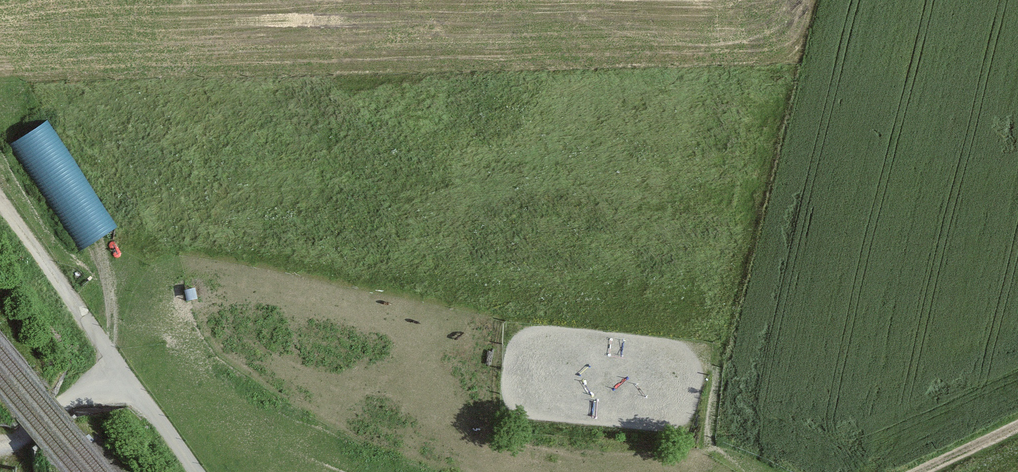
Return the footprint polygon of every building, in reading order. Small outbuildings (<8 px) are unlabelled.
[(47,121),(10,146),(78,250),(116,226),(47,121)] [(197,286),(183,289),(186,303),(200,300),(197,286)]
